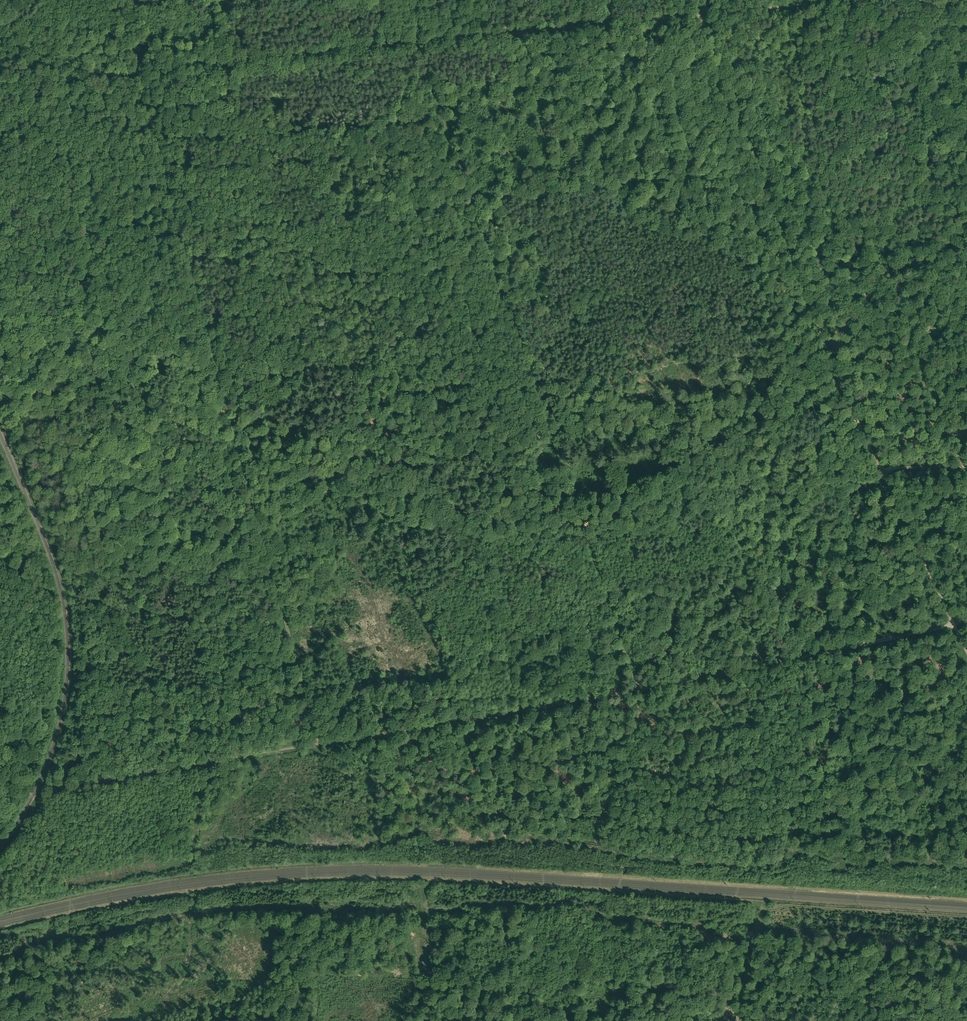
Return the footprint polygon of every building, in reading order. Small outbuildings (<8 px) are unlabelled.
[(320,475),(300,475),(300,479),(306,479),(306,484),(316,484),(316,483),(320,483),(320,475)]
